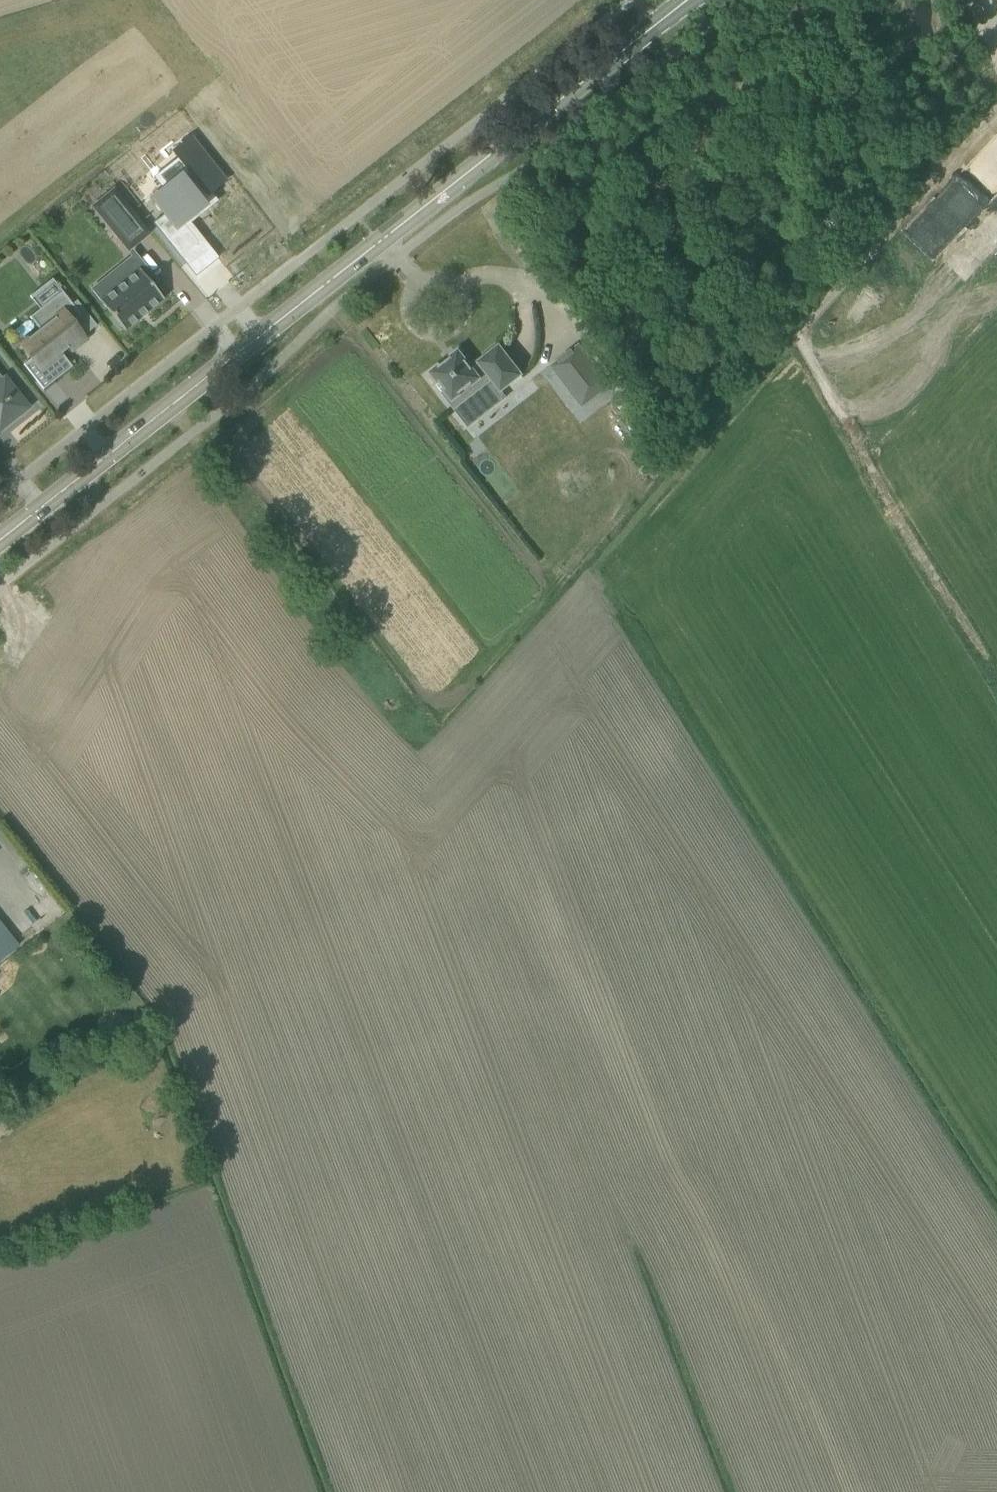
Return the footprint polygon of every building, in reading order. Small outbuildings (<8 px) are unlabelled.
[(187,171),(152,198),(166,216),(154,226),(180,258),(199,243),(184,223),(213,200),(208,193),(225,180),(191,138),(173,153),(187,171)] [(256,167),(245,175),(250,182),(261,174),(256,167)] [(996,250),(996,182),(981,171),(966,182),(960,190),(926,213),(918,207),(902,230),(915,249),(930,259),(958,240),(950,251),(964,272),(996,250)] [(149,233),(114,190),(93,207),(128,250),(149,233)] [(164,300),(152,286),(158,281),(139,258),(129,265),(127,262),(109,276),(117,287),(100,301),(113,317),(110,319),(119,330),(122,328),(125,331),(164,300)] [(72,304),(67,298),(62,291),(58,294),(55,296),(40,309),(29,317),(39,330),(37,331),(20,345),(31,359),(24,365),(23,365),(38,384),(43,390),(69,369),(72,367),(61,353),(68,348),(69,347),(70,348),(72,350),(77,347),(79,344),(85,340),(83,336),(72,322),(81,315),(79,314),(72,304)] [(478,362),(479,363),(471,369),(458,353),(432,373),(445,390),(440,393),(454,411),(491,381),(500,393),(523,375),(512,361),(510,362),(499,346),(478,362)] [(579,346),(552,367),(582,406),(609,385),(579,346)] [(28,408),(26,405),(5,378),(3,379),(0,376),(0,430),(28,408)]
